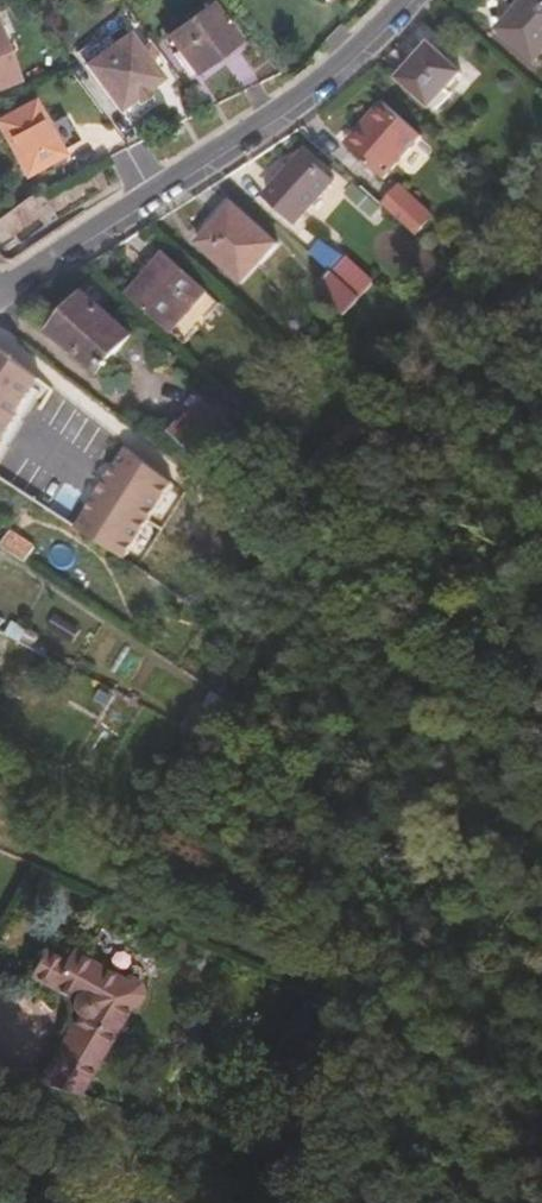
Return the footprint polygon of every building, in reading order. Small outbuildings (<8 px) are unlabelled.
[(541,52),(541,0),(527,0),(500,30),(535,61),(541,52)] [(169,36),(196,72),(238,42),(210,5),(169,36)] [(0,11),(0,33),(10,29),(3,10),(0,11)] [(128,33),(84,65),(118,111),(133,100),(137,105),(151,94),(147,90),(162,79),(147,59),(154,55),(147,45),(141,50),(128,33)] [(15,79),(0,41),(0,85),(15,79)] [(448,89),(462,75),(432,47),(402,79),(437,110),(453,93),(448,89)] [(0,118),(0,130),(25,176),(64,155),(33,100),(0,118)] [(362,135),(350,149),(385,178),(422,136),(384,101),(357,131),(362,135)] [(344,144),(350,149),(362,135),(357,131),(344,144)] [(296,223),(334,182),(305,154),(266,195),(296,223)] [(382,206),(415,235),(433,218),(400,188),(382,206)] [(207,219),(213,225),(232,204),(226,198),(207,219)] [(232,204),(213,225),(196,242),(241,283),(278,244),(232,204)] [(310,254),(330,272),(345,257),(320,242),(310,254)] [(171,332),(206,291),(166,254),(129,294),(171,332)] [(330,272),(360,297),(373,283),(345,257),(330,272)] [(315,290),(342,316),(360,297),(330,272),(315,290)] [(220,304),(206,291),(171,332),(184,344),(220,304)] [(133,335),(85,293),(52,332),(100,373),(104,369),(121,384),(128,375),(111,359),(133,335)] [(42,382),(0,354),(0,444),(42,382)] [(175,430),(210,462),(238,431),(203,400),(175,430)] [(118,447),(70,521),(136,564),(184,490),(118,447)] [(1,545),(25,562),(35,547),(11,532),(1,545)] [(51,612),(45,624),(69,639),(75,627),(51,612)] [(7,633),(30,647),(35,637),(25,632),(24,633),(11,625),(7,633)] [(25,632),(35,637),(38,633),(27,627),(25,632)] [(204,708),(220,720),(234,704),(215,691),(204,708)] [(181,729),(201,739),(220,720),(204,708),(197,703),(181,729)] [(41,956),(27,981),(70,1004),(69,1013),(75,1020),(39,1086),(80,1097),(127,1012),(134,1010),(141,999),(137,987),(126,981),(118,983),(68,956),(61,968),(41,956)]
